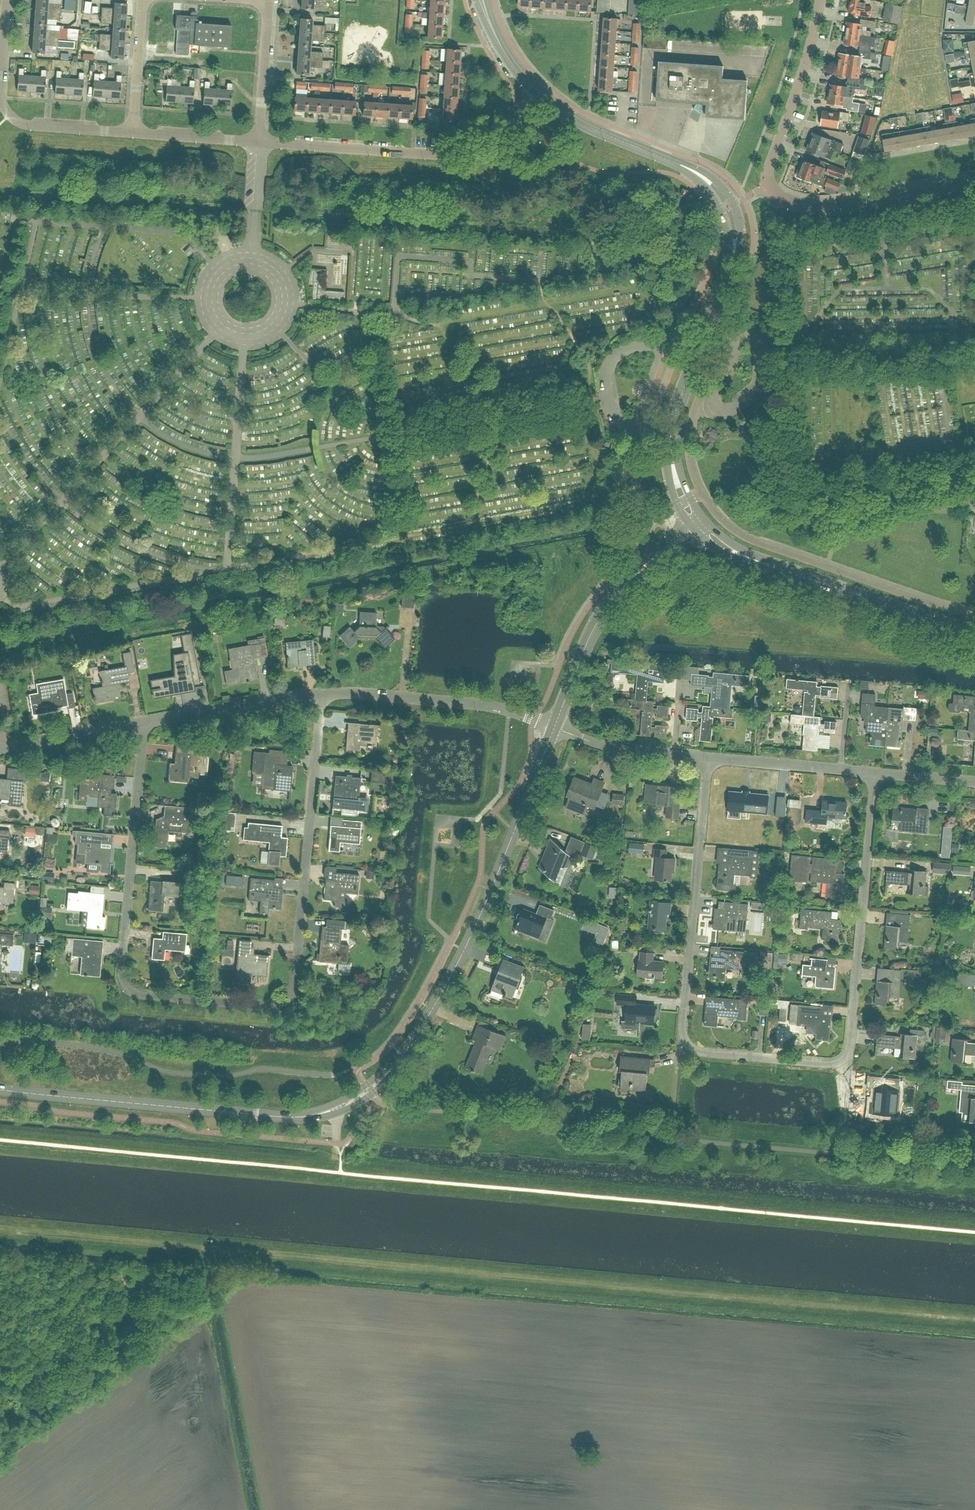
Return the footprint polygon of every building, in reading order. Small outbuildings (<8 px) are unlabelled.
[(36,11),(61,12),(61,4),(48,3),(49,0),(36,0),(36,11)] [(75,11),(76,0),(73,0),(65,0),(64,10),(75,11)] [(301,9),(313,10),(314,2),(327,3),(327,0),(302,0),(301,9)] [(531,7),(544,8),(544,0),(532,0),(531,7)] [(544,8),(556,9),(556,0),(544,0),(544,8)] [(556,9),(568,10),(568,0),(556,0),(556,9)] [(568,10),(580,11),(580,0),(568,0),(568,10)] [(580,11),(592,12),(593,0),(580,0),(580,11)] [(866,0),(851,0),(849,12),(855,13),(855,15),(870,17),(872,7),(865,6),(866,0)] [(956,9),(974,12),(974,0),(970,0),(970,4),(965,4),(964,6),(956,5),(956,9)] [(429,13),(443,14),(444,2),(430,1),(429,12),(429,13)] [(102,15),(127,17),(128,3),(115,2),(115,8),(102,7),(102,15)] [(894,6),(890,22),(899,24),(902,7),(894,6)] [(956,9),(955,13),(963,15),(962,23),(974,26),(974,12),(956,9)] [(36,11),(35,24),(47,25),(47,19),(60,20),(61,12),(36,11)] [(428,25),(442,26),(443,14),(429,13),(429,12),(422,11),(422,17),(429,17),(428,25)] [(198,13),(195,13),(177,12),(176,29),(175,48),(199,50),(199,45),(230,48),(232,21),(197,19),(198,13)] [(126,30),(127,17),(102,15),(101,23),(114,24),(113,29),(126,30)] [(604,29),(618,31),(619,19),(604,18),(604,29)] [(300,33),(325,34),(325,26),(312,25),(313,19),(301,19),(300,33)] [(861,19),(860,24),(847,22),(845,33),(870,37),(871,36),(871,31),(866,30),(867,26),(875,28),(876,21),(861,19)] [(35,24),(34,37),(59,39),(59,31),(46,30),(47,25),(35,24)] [(442,26),(428,25),(428,37),(441,38),(442,26)] [(94,41),(100,42),(125,44),(126,30),(113,29),(113,35),(100,34),(94,33),(94,40),(94,41)] [(603,41),(617,42),(618,31),(604,29),(603,41)] [(324,42),(325,34),(300,33),(299,46),(311,47),(311,41),(324,42)] [(861,46),(860,51),(870,53),(870,52),(871,46),(874,46),(875,37),(871,36),(870,37),(845,33),(844,44),(861,46)] [(59,39),(34,37),(33,53),(45,54),(45,46),(58,47),(59,39)] [(644,37),(644,48),(667,49),(667,38),(644,37)] [(616,54),(617,42),(603,41),(602,53),(616,54)] [(680,41),(680,50),(691,51),(691,41),(680,41)] [(961,53),(961,55),(966,54),(966,56),(974,54),(974,41),(969,42),(970,48),(965,49),(966,52),(961,53)] [(124,59),(125,44),(100,42),(99,50),(112,51),(111,58),(124,59)] [(892,42),(889,58),(896,59),(899,44),(892,42)] [(952,42),(944,42),(946,55),(954,54),(952,42)] [(298,60),(323,62),(324,52),(310,51),(311,47),(299,46),(298,60)] [(446,61),(460,62),(461,50),(441,48),(440,61),(446,61)] [(870,53),(860,51),(859,56),(863,56),(863,58),(875,60),(876,53),(870,52),(870,53)] [(615,66),(616,54),(602,53),(601,65),(615,66)] [(863,57),(853,55),(839,53),(837,64),(861,68),(861,67),(863,57)] [(974,67),(974,54),(966,56),(967,62),(972,62),(973,67),(974,67)] [(322,68),(323,62),(298,60),(297,74),(309,75),(309,67),(322,68)] [(445,73),(459,74),(460,62),(446,61),(445,73)] [(706,117),(707,117),(745,120),(748,80),(723,79),(724,66),(659,61),(657,101),(697,104),(694,109),(702,114),(705,104),(707,105),(706,117)] [(866,68),(861,67),(861,68),(837,64),(836,75),(846,77),(850,77),(850,82),(864,84),(865,78),(860,78),(860,72),(866,73),(866,68)] [(614,78),(615,66),(601,65),(600,77),(614,78)] [(24,68),(19,68),(17,89),(17,91),(31,92),(32,76),(24,75),(24,68)] [(32,76),(31,92),(45,93),(47,70),(41,69),(41,77),(32,76)] [(55,94),(69,95),(70,78),(61,78),(62,71),(57,71),(55,89),(55,94)] [(78,79),(70,78),(69,95),(83,96),(83,89),(84,72),(79,72),(78,79)] [(106,98),(108,81),(99,81),(100,74),(95,73),(93,89),(93,97),(106,98)] [(444,85),(458,86),(459,74),(445,73),(444,85)] [(108,81),(106,98),(120,99),(121,89),(122,75),(117,75),(116,82),(108,81)] [(599,90),(613,91),(614,83),(617,83),(617,78),(614,78),(600,77),(599,90)] [(165,102),(179,103),(181,86),(172,86),(173,79),(167,79),(165,102)] [(189,87),(181,86),(179,103),(193,104),(194,89),(195,81),(189,80),(189,87)] [(959,82),(951,84),(952,88),(959,87),(960,88),(972,86),(972,87),(974,87),(974,80),(971,81),(970,80),(959,82)] [(203,105),(217,106),(218,90),(210,89),(210,88),(210,82),(205,81),(204,89),(203,105)] [(831,84),(829,94),(854,98),(855,89),(860,89),(860,85),(846,82),(846,87),(840,86),(831,84)] [(226,90),(218,90),(217,106),(231,107),(233,83),(227,83),(226,90)] [(314,98),(308,98),(307,112),(319,113),(320,99),(319,98),(319,90),(320,90),(320,84),(311,83),(311,89),(315,90),(314,98)] [(458,86),(444,85),(444,97),(458,98),(458,86)] [(960,88),(952,90),(954,102),(968,100),(968,97),(962,98),(960,88)] [(843,108),(847,109),(851,109),(851,111),(859,112),(860,104),(853,103),(854,98),(829,94),(828,103),(836,105),(843,106),(843,108)] [(294,111),(307,112),(308,98),(295,97),(294,111)] [(444,97),(443,108),(443,109),(457,110),(458,98),(444,97)] [(319,113),(331,113),(332,99),(320,99),(319,113)] [(344,100),(332,99),(331,113),(343,114),(344,100)] [(356,101),(344,100),(343,114),(355,115),(356,101)] [(377,103),(372,102),(364,102),(363,116),(376,117),(377,103)] [(412,102),(412,105),(401,104),(400,118),(412,119),(413,108),(415,108),(416,102),(412,102)] [(388,118),(389,104),(377,103),(376,117),(388,118)] [(400,118),(401,104),(389,104),(388,118),(400,118)] [(443,109),(443,108),(432,107),(431,112),(438,113),(438,114),(443,114),(442,122),(456,122),(457,110),(443,109)] [(951,123),(950,116),(948,108),(944,108),(946,117),(945,117),(946,124),(944,124),(945,129),(938,130),(940,142),(954,139),(951,123)] [(821,125),(831,126),(838,127),(839,120),(848,121),(849,113),(841,112),(840,114),(823,111),(822,118),(821,117),(820,123),(821,123),(821,125)] [(862,132),(872,135),(877,118),(867,115),(862,132)] [(974,136),(974,118),(971,119),(972,124),(965,125),(967,137),(974,136)] [(958,121),(951,123),(954,139),(967,137),(965,125),(958,126),(958,121)] [(931,126),(924,128),(926,144),(940,142),(938,130),(931,131),(931,126)] [(918,134),(911,135),(913,147),(926,144),(924,128),(917,129),(918,134)] [(913,147),(911,135),(904,136),(903,131),(896,132),(899,149),(913,147)] [(899,149),(896,132),(882,135),(885,152),(899,149)] [(844,145),(837,142),(813,133),(810,142),(834,151),(834,150),(841,153),(844,145)] [(854,151),(865,155),(870,140),(859,136),(854,151)] [(831,159),(834,151),(810,142),(807,150),(831,159)] [(849,170),(858,173),(863,161),(853,158),(849,170)] [(800,168),(823,176),(825,170),(819,168),(820,166),(803,160),(803,161),(801,162),(800,165),(800,167),(800,168)] [(846,170),(829,164),(826,172),(843,178),(846,170)] [(819,184),(823,186),(826,178),(823,176),(800,168),(797,176),(814,183),(815,180),(820,182),(819,184)] [(838,189),(840,183),(829,178),(826,185),(838,189)] [(688,190),(687,190),(683,188),(680,196),(686,198),(689,191),(688,190)] [(415,596),(402,595),(401,607),(414,608),(415,596)] [(385,648),(395,638),(386,628),(381,632),(376,626),(377,612),(360,611),(359,625),(354,631),(350,626),(340,636),(350,647),(360,638),(376,638),(385,648)] [(323,625),(323,636),(330,637),(331,626),(323,625)] [(183,661),(173,663),(174,676),(150,680),(152,689),(151,689),(151,691),(159,689),(161,696),(155,697),(155,698),(175,694),(175,688),(180,687),(181,687),(180,682),(192,680),(193,685),(194,685),(200,684),(191,633),(181,635),(185,661),(183,661)] [(264,637),(247,641),(248,645),(228,649),(234,683),(247,681),(247,682),(249,682),(249,681),(258,679),(254,658),(261,657),(259,644),(265,643),(264,637)] [(303,668),(303,666),(316,664),(314,650),(319,649),(318,646),(314,646),(313,640),(286,643),(288,656),(287,656),(287,659),(288,659),(289,667),(297,666),(298,668),(303,668)] [(95,703),(121,698),(119,688),(117,689),(116,684),(129,681),(128,673),(134,672),(131,652),(123,653),(125,666),(100,671),(101,680),(101,682),(102,682),(102,686),(92,688),(94,697),(93,697),(94,699),(95,703)] [(647,700),(649,681),(652,681),(652,682),(665,683),(666,671),(653,670),(653,673),(649,673),(650,666),(620,663),(619,673),(620,673),(641,674),(641,676),(637,676),(637,678),(638,678),(636,699),(647,700)] [(700,668),(693,668),(692,686),(709,687),(709,683),(713,683),(711,706),(730,708),(732,685),(749,686),(750,675),(714,672),(714,679),(710,678),(710,675),(699,674),(700,668)] [(29,695),(33,715),(59,710),(58,704),(68,702),(69,709),(76,707),(74,693),(66,694),(64,681),(65,681),(64,679),(37,684),(38,693),(29,695)] [(839,687),(833,687),(822,686),(821,687),(818,686),(818,682),(788,679),(787,688),(788,688),(809,690),(808,692),(805,691),(805,693),(803,715),(815,716),(817,693),(821,694),(820,697),(838,699),(839,687)] [(918,698),(930,699),(930,691),(919,690),(918,698)] [(883,746),(885,746),(889,708),(874,706),(875,694),(863,693),(861,717),(869,718),(869,724),(867,724),(866,732),(871,732),(871,736),(870,736),(870,739),(871,739),(870,744),(883,745),(883,746)] [(974,731),(974,696),(954,694),(953,702),(951,702),(948,704),(948,709),(950,711),(958,711),(961,709),(969,710),(972,712),(970,730),(974,731)] [(655,736),(667,738),(668,726),(656,725),(656,727),(652,727),(653,713),(657,713),(656,717),(669,718),(670,706),(658,705),(657,708),(654,708),(654,701),(647,700),(636,699),(624,698),(623,708),(624,708),(624,707),(645,709),(645,711),(643,711),(642,716),(643,716),(641,734),(628,733),(628,734),(651,736),(652,731),(655,732),(655,736)] [(703,717),(701,741),(724,743),(724,742),(712,741),(714,719),(715,718),(711,717),(711,716),(732,718),(733,718),(734,708),(730,708),(711,706),(703,705),(703,712),(699,712),(699,709),(687,708),(686,720),(698,721),(699,717),(703,717)] [(889,708),(885,746),(887,746),(901,747),(902,742),(903,742),(903,739),(902,739),(903,729),(900,729),(901,720),(916,721),(916,722),(917,722),(918,708),(904,707),(904,709),(889,708)] [(795,749),(819,752),(821,728),(825,729),(824,733),(836,734),(837,722),(826,720),(825,724),(821,723),(822,717),(815,716),(792,714),(791,723),(792,723),(805,724),(802,749),(795,749)] [(372,747),(372,746),(377,747),(379,725),(346,722),(346,723),(349,723),(346,749),(360,751),(361,745),(368,746),(372,747)] [(970,730),(958,729),(958,739),(959,739),(974,740),(974,731),(970,730)] [(822,734),(821,745),(831,745),(831,734),(822,734)] [(170,763),(168,780),(189,782),(190,766),(201,767),(200,775),(207,775),(209,755),(194,754),(195,747),(176,745),(175,763),(170,763)] [(943,746),(933,746),(932,757),(942,758),(943,746)] [(275,781),(283,782),(282,790),(283,790),(282,796),(288,796),(288,791),(290,791),(291,791),(293,766),(277,765),(278,753),(273,753),(255,751),(253,773),(263,774),(262,789),(274,790),(275,781)] [(1,809),(2,798),(10,799),(9,805),(22,807),(24,781),(27,781),(28,770),(10,768),(9,779),(0,778),(0,808),(1,809)] [(40,772),(39,780),(49,781),(50,772),(42,771),(42,773),(40,772)] [(372,771),(371,781),(387,783),(388,777),(403,778),(403,773),(372,771)] [(114,775),(96,774),(99,774),(98,780),(80,778),(78,801),(86,801),(87,796),(98,797),(97,807),(104,807),(103,815),(113,815),(113,816),(115,816),(115,814),(117,793),(110,793),(110,789),(113,789),(114,775)] [(369,798),(360,797),(361,778),(337,776),(334,807),(367,810),(369,798)] [(574,789),(567,807),(585,814),(590,801),(596,803),(595,808),(596,808),(605,783),(595,779),(592,787),(586,785),(587,782),(575,777),(570,789),(571,789),(571,788),(574,789)] [(647,784),(645,802),(668,804),(667,817),(679,818),(682,787),(659,785),(647,784)] [(730,791),(729,810),(768,814),(769,795),(730,791)] [(623,805),(624,796),(614,795),(613,804),(623,805)] [(807,809),(806,822),(827,824),(828,819),(834,820),(835,822),(843,823),(845,821),(847,802),(823,800),(822,811),(807,809)] [(164,820),(156,819),(154,842),(155,846),(158,847),(163,848),(166,847),(167,844),(168,831),(188,833),(188,835),(191,808),(193,808),(158,805),(165,806),(164,813),(162,812),(162,813),(164,813),(164,820)] [(929,812),(917,811),(918,809),(893,807),(892,826),(893,821),(901,822),(900,831),(928,834),(930,810),(929,810),(929,812)] [(234,831),(235,813),(224,812),(223,830),(234,831)] [(330,851),(330,850),(344,851),(344,850),(340,850),(341,841),(359,843),(359,844),(360,844),(362,822),(342,820),(341,827),(331,826),(329,851),(330,851)] [(282,826),(248,822),(247,827),(244,827),(243,840),(269,842),(267,864),(278,865),(279,856),(285,856),(287,838),(281,837),(282,826)] [(25,836),(35,837),(36,827),(26,826),(25,836)] [(8,852),(10,830),(0,829),(0,851),(8,852)] [(112,850),(112,848),(101,847),(102,833),(76,831),(73,831),(72,836),(76,836),(75,844),(79,844),(78,853),(86,854),(85,863),(101,864),(100,871),(109,872),(109,873),(110,873),(111,861),(112,850)] [(540,868),(555,882),(561,868),(568,868),(572,856),(551,838),(540,868)] [(586,842),(582,853),(594,858),(598,847),(586,842)] [(629,851),(644,852),(645,843),(630,842),(629,851)] [(720,862),(717,889),(736,891),(737,884),(734,884),(735,874),(751,876),(751,878),(754,851),(724,848),(729,849),(728,863),(720,862)] [(668,881),(671,881),(673,868),(675,868),(676,859),(667,858),(668,850),(655,849),(654,857),(658,857),(656,879),(665,880),(665,881),(668,881)] [(812,881),(827,883),(826,898),(843,900),(845,874),(836,873),(838,860),(844,860),(813,857),(812,863),(810,863),(811,856),(792,855),(790,880),(808,882),(809,872),(811,872),(810,882),(811,882),(811,883),(812,883),(812,881)] [(950,863),(934,861),(933,872),(949,874),(950,863)] [(926,895),(928,895),(929,886),(927,885),(928,871),(908,869),(908,870),(913,870),(913,873),(888,870),(886,892),(887,883),(911,885),(910,893),(906,893),(906,894),(926,895)] [(336,872),(336,873),(335,880),(326,879),(324,900),(334,901),(333,904),(335,906),(344,907),(346,905),(347,899),(346,897),(345,896),(345,891),(357,892),(357,895),(358,895),(360,875),(336,872)] [(251,878),(249,898),(249,900),(255,900),(255,897),(270,898),(269,908),(281,910),(283,888),(274,887),(275,880),(251,878)] [(148,910),(164,911),(165,896),(179,897),(180,882),(163,880),(163,881),(151,880),(148,910)] [(3,910),(3,902),(14,903),(15,883),(5,882),(7,883),(7,887),(0,887),(0,909),(3,910)] [(688,885),(676,885),(676,898),(689,897),(688,885)] [(32,887),(33,897),(43,896),(42,886),(32,887)] [(68,892),(67,909),(88,911),(86,928),(104,929),(105,917),(102,917),(104,894),(78,891),(78,893),(68,892)] [(47,897),(41,897),(40,916),(39,916),(38,926),(43,926),(44,917),(51,917),(52,907),(46,906),(47,897)] [(657,929),(657,928),(666,929),(668,913),(671,914),(672,902),(651,901),(649,928),(655,928),(655,929),(657,929)] [(747,922),(746,923),(747,923),(749,903),(719,901),(719,902),(725,902),(724,908),(716,908),(714,929),(726,930),(727,920),(747,922)] [(532,933),(531,935),(539,939),(548,918),(551,919),(555,910),(540,904),(536,916),(523,911),(514,933),(515,934),(517,927),(532,933)] [(808,927),(823,929),(822,939),(839,941),(841,920),(832,919),(833,912),(839,913),(839,912),(802,909),(800,929),(808,929),(808,927)] [(904,951),(904,950),(900,950),(900,942),(909,943),(911,914),(888,912),(888,913),(896,914),(895,925),(886,925),(884,949),(904,951)] [(322,927),(320,955),(319,955),(317,957),(316,961),(319,961),(319,962),(348,964),(349,945),(341,944),(342,929),(347,930),(347,921),(327,919),(327,920),(328,920),(327,927),(322,927)] [(190,945),(187,944),(188,934),(157,931),(157,932),(163,932),(163,939),(154,938),(152,959),(165,960),(166,950),(185,952),(185,953),(189,954),(190,945)] [(2,944),(13,945),(14,935),(0,933),(0,962),(2,944)] [(37,938),(37,944),(46,945),(46,943),(51,943),(51,934),(43,933),(43,938),(37,938)] [(102,956),(103,948),(104,941),(74,938),(74,939),(67,938),(66,952),(80,953),(80,957),(82,957),(81,975),(85,975),(85,976),(88,976),(88,975),(100,977),(100,976),(99,975),(100,963),(99,963),(99,956),(102,956)] [(252,975),(267,977),(269,956),(271,956),(271,955),(251,954),(252,941),(239,940),(236,982),(251,984),(252,975)] [(11,949),(13,975),(26,974),(25,948),(11,949)] [(751,958),(744,958),(745,952),(721,949),(720,956),(711,956),(709,977),(726,979),(727,968),(743,970),(742,974),(750,975),(751,958)] [(762,951),(760,969),(772,971),(774,952),(762,951)] [(655,978),(655,977),(663,978),(664,962),(654,961),(654,954),(655,954),(655,953),(641,952),(641,953),(641,960),(640,960),(638,976),(654,977),(654,978),(655,978)] [(817,987),(835,989),(837,968),(826,967),(826,960),(834,961),(835,960),(811,958),(811,959),(813,959),(812,965),(804,964),(802,977),(803,977),(803,975),(816,976),(816,984),(817,987)] [(506,996),(507,995),(513,998),(525,967),(504,959),(492,989),(504,994),(504,995),(506,996)] [(895,1006),(895,1005),(890,1005),(890,997),(900,998),(902,970),(879,968),(887,969),(886,981),(877,980),(875,1004),(895,1006)] [(654,1025),(653,1030),(654,1030),(656,1006),(636,1004),(637,996),(618,994),(617,1004),(618,1004),(618,1003),(627,1004),(625,1022),(654,1025)] [(738,1019),(739,1020),(746,1020),(748,1000),(710,997),(710,998),(718,998),(718,1005),(707,1004),(705,1025),(718,1026),(719,1016),(738,1018),(738,1019)] [(770,999),(761,999),(760,1014),(768,1015),(770,999)] [(811,1003),(811,1006),(800,1005),(798,1025),(812,1026),(818,1033),(817,1039),(830,1040),(832,1015),(823,1014),(824,1008),(830,1009),(830,1008),(823,1007),(823,1004),(811,1003)] [(477,1041),(466,1068),(482,1074),(492,1047),(500,1050),(496,1062),(497,1062),(507,1036),(479,1025),(473,1039),(477,1041)] [(916,1059),(918,1035),(924,1036),(924,1030),(911,1029),(911,1034),(898,1033),(898,1034),(904,1034),(903,1036),(877,1034),(876,1047),(902,1049),(901,1057),(896,1056),(896,1057),(916,1059)] [(968,1042),(968,1040),(973,1040),(954,1038),(951,1062),(971,1064),(971,1063),(966,1063),(967,1055),(974,1056),(974,1043),(968,1042)] [(622,1071),(621,1083),(631,1084),(631,1087),(644,1089),(646,1073),(644,1072),(644,1066),(650,1067),(651,1058),(621,1056),(620,1071),(622,1071)] [(868,1075),(867,1083),(876,1084),(874,1103),(871,1103),(871,1112),(897,1115),(900,1078),(868,1075)] [(963,1084),(963,1081),(948,1080),(947,1088),(962,1089),(960,1112),(969,1113),(968,1120),(963,1120),(963,1121),(974,1122),(974,1085),(963,1084)]
